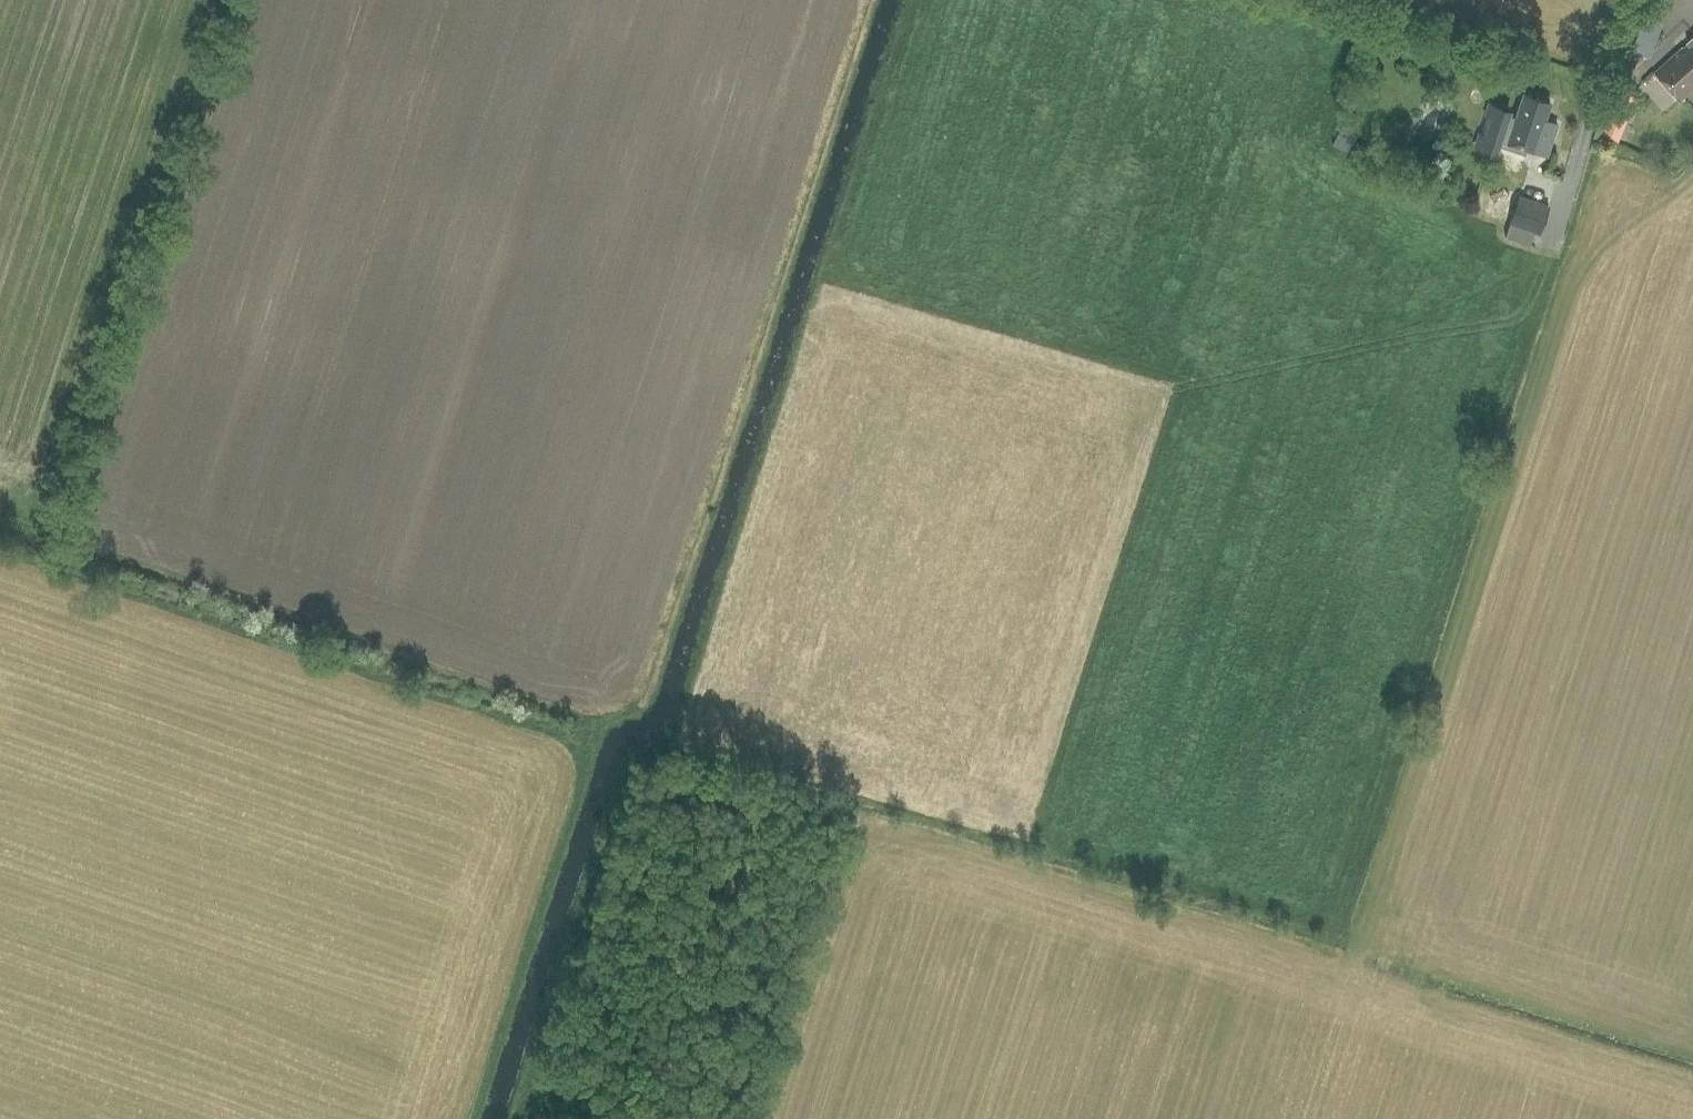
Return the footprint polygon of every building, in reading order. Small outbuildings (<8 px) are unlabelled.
[(1658,71),(1683,99),(1692,90),(1692,39),(1658,71)] [(1628,122),(1640,94),(1624,87),(1617,103),(1613,101),(1608,113),(1628,122)] [(1544,120),(1550,102),(1525,94),(1518,117),(1513,115),(1505,141),(1508,142),(1506,149),(1509,153),(1523,158),(1527,156),(1529,149),(1550,155),(1559,124),(1544,120)] [(1367,160),(1372,148),(1339,133),(1334,145),(1367,160)] [(1541,235),(1550,205),(1521,195),(1519,195),(1509,224),(1541,235)]
